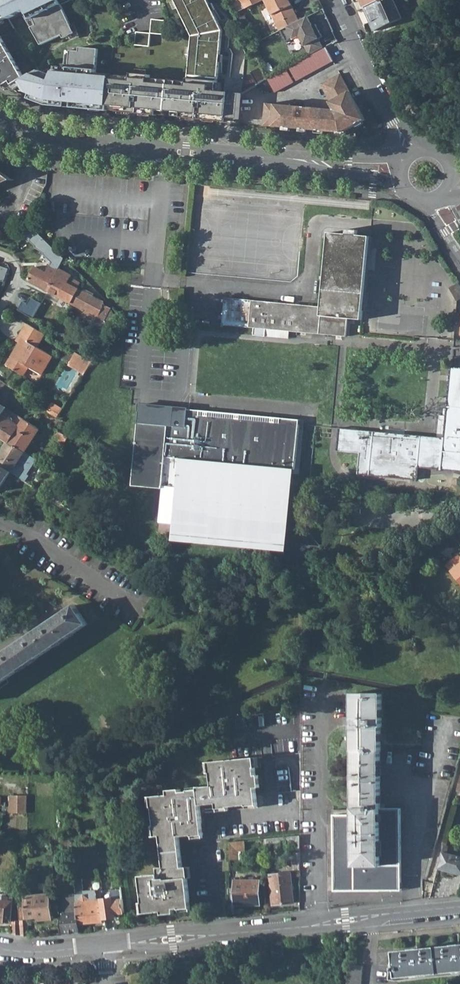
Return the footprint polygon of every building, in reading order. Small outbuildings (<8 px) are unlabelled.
[(17,31),(21,29),(28,25),(23,18),(22,19),(12,0),(11,0),(0,0),(0,2),(10,19),(17,31)] [(55,36),(65,30),(50,2),(49,0),(39,0),(39,1),(38,2),(42,11),(55,36)] [(67,34),(81,27),(66,0),(54,0),(50,2),(65,30),(67,34)] [(223,118),(224,101),(222,101),(223,92),(217,91),(222,40),(223,30),(209,0),(175,0),(189,29),(191,28),(193,27),(197,34),(197,40),(197,42),(197,43),(195,43),(192,42),(192,44),(190,63),(195,63),(193,81),(150,77),(151,74),(132,72),(131,75),(111,74),(109,106),(119,106),(118,112),(125,112),(126,107),(132,108),(131,113),(158,116),(159,110),(183,112),(182,118),(189,119),(190,113),(196,113),(196,119),(223,122),(223,118)] [(190,45),(192,44),(192,42),(195,43),(197,42),(197,40),(191,28),(189,29),(175,0),(168,0),(190,45)] [(280,31),(300,21),(290,0),(265,0),(280,31)] [(375,30),(402,18),(397,6),(399,5),(397,0),(381,0),(364,7),(375,30)] [(89,10),(97,27),(110,21),(117,18),(108,1),(89,10)] [(4,19),(8,17),(2,5),(0,6),(0,22),(4,19)] [(313,26),(308,16),(300,21),(280,31),(286,43),(300,36),(310,55),(324,47),(319,38),(323,37),(316,24),(313,26)] [(110,21),(119,39),(125,36),(117,18),(110,21)] [(152,33),(165,34),(167,20),(153,18),(152,33)] [(17,31),(24,45),(29,42),(21,29),(17,31)] [(55,36),(60,44),(70,39),(67,34),(65,30),(55,36)] [(138,31),(137,45),(151,46),(152,32),(138,31)] [(0,61),(12,81),(13,85),(19,81),(25,78),(0,33),(0,61)] [(51,49),(66,77),(74,72),(84,90),(85,89),(88,93),(93,96),(99,93),(94,84),(84,66),(76,50),(70,39),(60,44),(51,49)] [(289,67),(296,80),(333,60),(326,47),(289,67)] [(76,50),(84,66),(91,63),(84,49),(76,50)] [(31,57),(37,66),(41,63),(36,54),(31,57)] [(5,85),(12,81),(0,61),(0,82),(2,83),(5,84),(5,85)] [(268,79),(275,92),(294,82),(287,69),(268,79)] [(268,104),(266,125),(342,132),(366,120),(341,74),(321,84),(335,110),(335,113),(327,112),(327,116),(310,114),(310,107),(268,104)] [(22,86),(19,81),(13,85),(12,81),(5,85),(14,90),(22,86)] [(222,101),(224,101),(223,118),(228,118),(233,119),(240,120),(242,94),(242,93),(236,92),(223,92),(222,101)] [(310,114),(327,116),(327,112),(335,113),(335,110),(310,107),(310,114)] [(28,223),(21,238),(30,242),(36,229),(28,224),(28,223)] [(226,298),(223,325),(255,328),(254,335),(267,336),(268,329),(347,336),(348,318),(362,320),(370,236),(358,235),(359,230),(348,229),(347,234),(329,232),(322,306),(226,298)] [(35,267),(28,280),(49,291),(59,269),(64,259),(56,251),(39,233),(36,237),(53,254),(49,258),(53,260),(46,273),(35,267)] [(6,279),(10,268),(0,265),(0,277),(6,279)] [(59,269),(49,291),(72,303),(79,288),(77,287),(80,282),(70,277),(71,275),(59,269)] [(457,301),(459,299),(459,285),(459,283),(450,288),(457,301)] [(79,288),(72,303),(98,316),(105,320),(109,311),(111,308),(105,304),(104,302),(92,296),(94,293),(86,289),(84,291),(79,288)] [(31,296),(28,303),(23,301),(19,310),(35,317),(42,301),(31,296)] [(95,323),(105,329),(113,313),(109,311),(105,320),(98,316),(95,323)] [(27,324),(23,330),(41,340),(44,334),(27,324)] [(24,375),(29,367),(42,374),(53,356),(37,347),(41,340),(23,330),(19,337),(22,339),(20,343),(15,351),(18,353),(15,358),(12,356),(7,365),(24,375)] [(86,372),(92,362),(76,352),(70,362),(86,372)] [(68,364),(85,374),(86,372),(70,362),(68,364)] [(337,451),(360,453),(358,474),(417,479),(418,467),(459,471),(459,367),(450,367),(444,437),(339,428),(337,451)] [(50,408),(59,414),(62,408),(53,403),(50,408)] [(133,483),(163,485),(178,487),(173,535),(284,546),(291,469),(295,469),(299,424),(294,424),(294,419),(185,409),(184,416),(169,414),(169,412),(140,405),(133,483)] [(169,414),(184,416),(185,409),(140,405),(169,412),(169,414)] [(68,435),(59,430),(54,438),(63,444),(68,435)] [(12,471),(16,475),(25,481),(29,474),(27,473),(36,459),(9,443),(0,457),(0,490),(12,471)] [(458,554),(446,565),(451,571),(459,581),(459,556),(458,554)] [(7,678),(88,624),(75,605),(0,656),(0,683),(7,678)] [(334,810),(334,891),(401,890),(401,808),(384,808),(384,803),(381,803),(381,751),(381,726),(382,726),(382,694),(354,694),(354,719),(352,719),(352,727),(354,727),(354,751),(354,810),(334,810)] [(153,796),(157,836),(161,836),(165,867),(159,868),(160,874),(142,876),(145,913),(176,910),(175,909),(191,907),(187,868),(182,868),(179,837),(203,834),(200,805),(218,804),(218,808),(258,804),(256,788),(261,787),(259,775),(257,775),(254,758),(211,762),(213,785),(199,787),(199,790),(181,792),(181,789),(169,790),(169,795),(153,796)] [(11,813),(28,813),(28,795),(11,795),(11,813)] [(265,839),(265,844),(293,841),(294,848),(300,848),(300,835),(265,839)] [(230,843),(230,859),(238,859),(238,851),(245,851),(245,841),(230,843)] [(17,842),(16,856),(26,855),(26,848),(29,848),(28,844),(27,844),(17,842)] [(438,868),(459,874),(459,856),(443,851),(438,868)] [(270,874),(273,904),(294,903),(292,873),(270,874)] [(77,897),(79,923),(102,922),(100,900),(97,900),(96,890),(84,891),(83,878),(75,879),(75,881),(77,897)] [(100,880),(102,899),(110,898),(109,885),(106,885),(105,879),(100,880)] [(235,880),(235,905),(261,905),(261,880),(235,880)] [(62,921),(63,934),(80,932),(79,923),(77,897),(75,881),(69,882),(70,894),(72,893),(73,897),(69,897),(66,902),(66,909),(64,909),(64,912),(63,913),(63,921),(62,921)] [(113,890),(114,898),(123,897),(122,889),(113,890)] [(26,896),(28,918),(41,917),(42,920),(52,919),(50,894),(43,895),(33,895),(26,896)] [(1,915),(1,920),(11,921),(13,901),(13,897),(10,897),(9,901),(0,900),(0,915),(1,915)] [(102,899),(105,918),(116,917),(115,914),(125,912),(123,899),(123,897),(114,898),(110,898),(102,899)] [(20,920),(21,934),(29,935),(28,919),(26,919),(24,904),(19,905),(20,920)] [(282,956),(283,942),(273,941),(272,956),(282,956)] [(397,976),(459,970),(459,944),(394,951),(395,963),(394,963),(394,971),(396,970),(397,976)] [(363,967),(349,965),(348,978),(347,983),(362,983),(363,967)]
